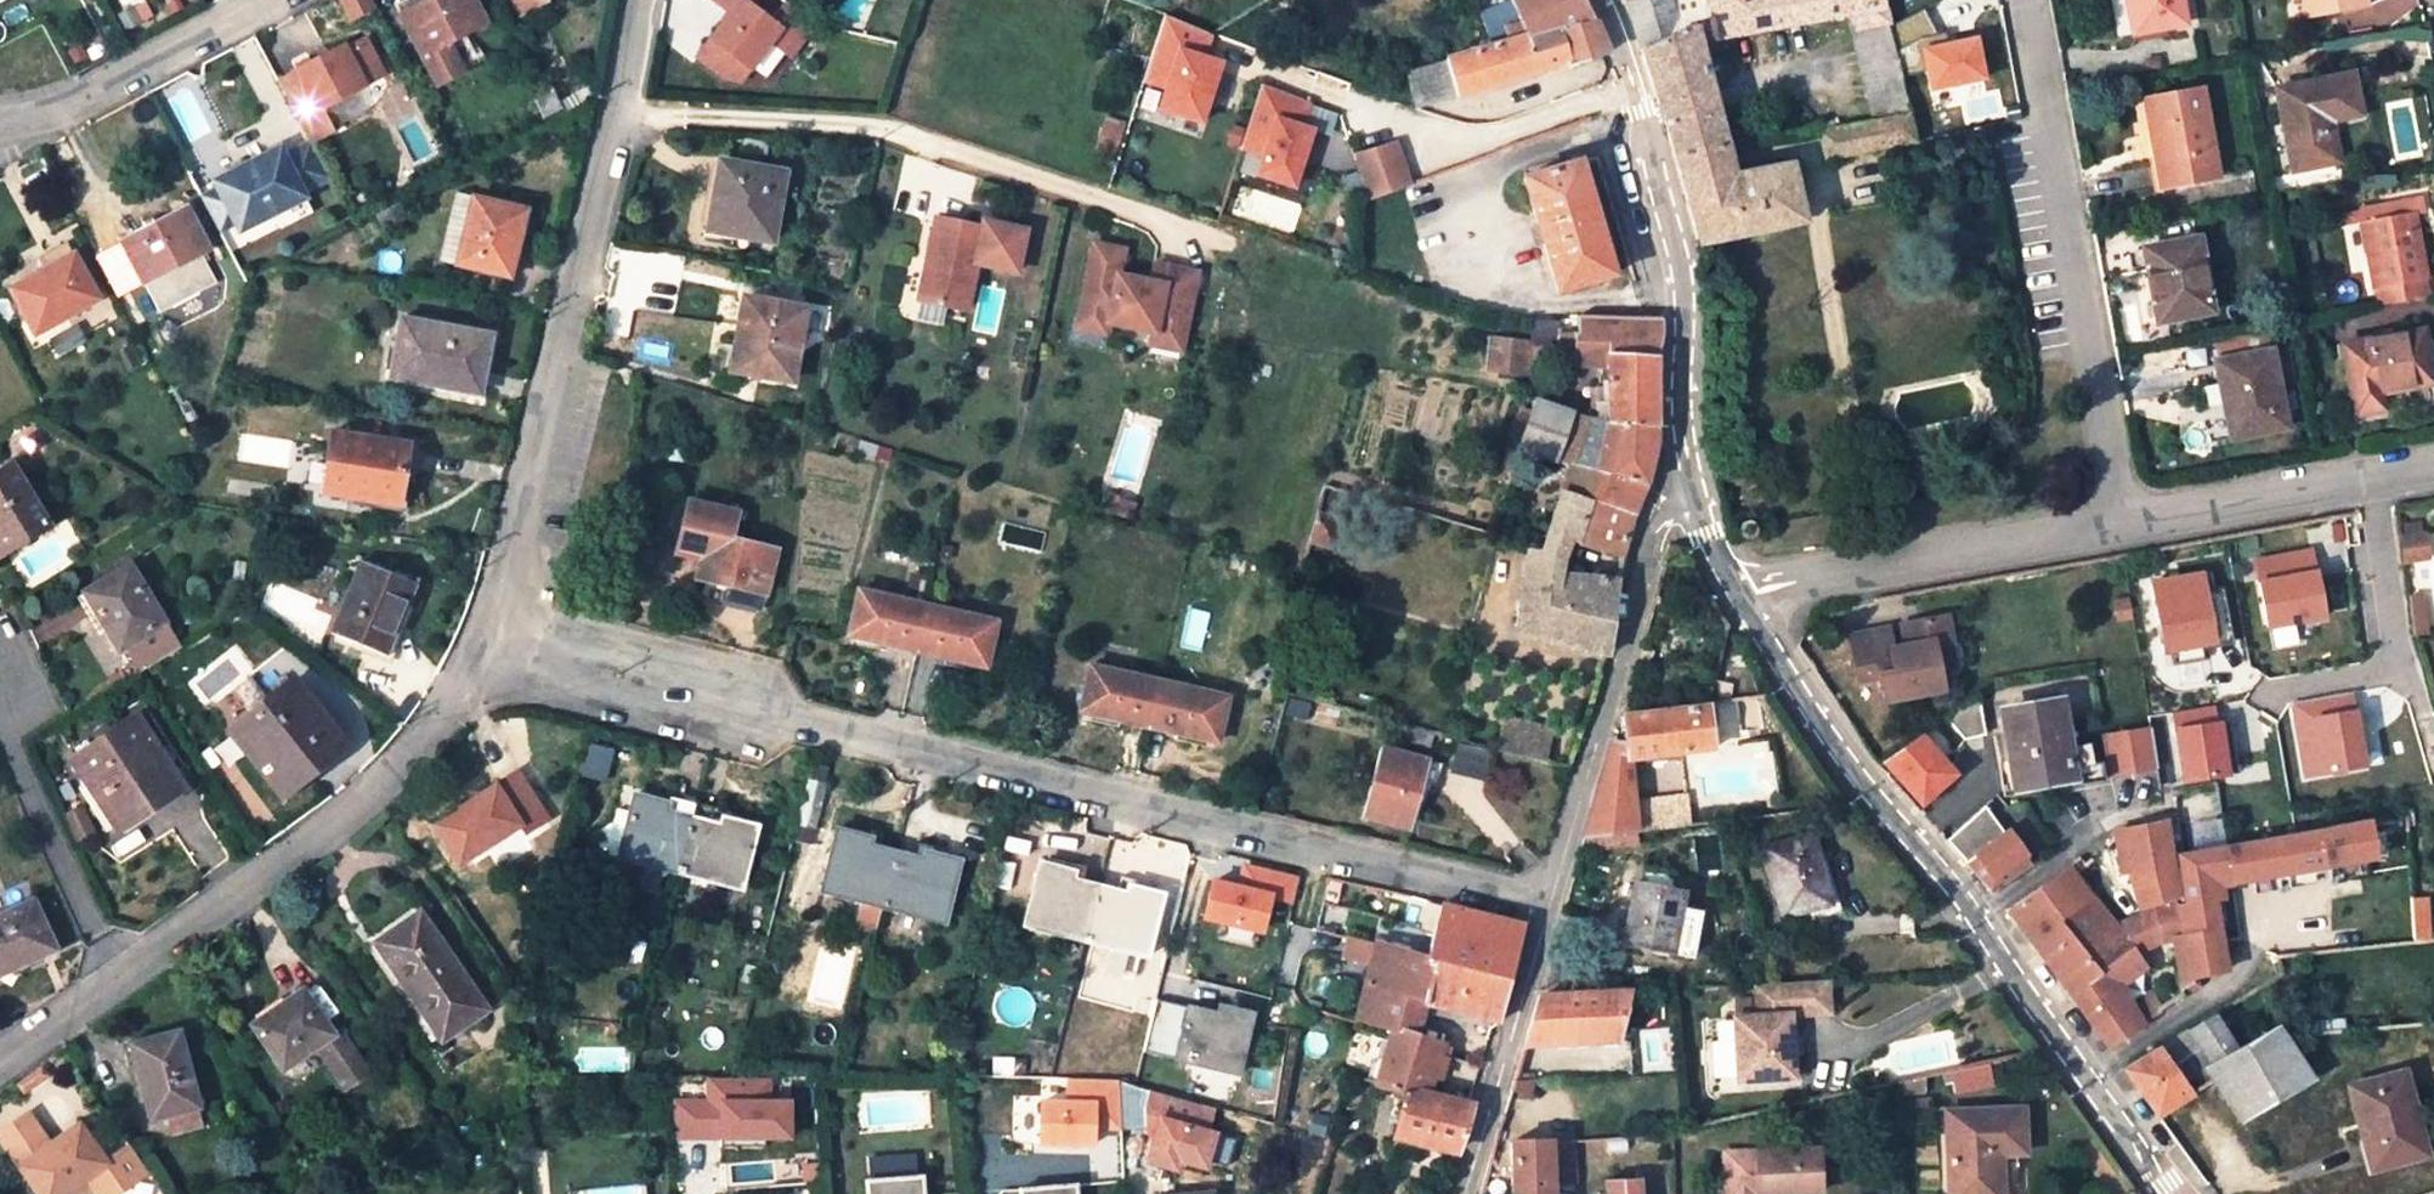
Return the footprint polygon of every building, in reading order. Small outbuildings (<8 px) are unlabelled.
[(349,17),(364,10),(359,0),(341,0),(349,17)] [(466,74),(449,42),(468,32),(486,22),(475,0),(409,0),(400,4),(405,14),(402,15),(440,88),(466,74)] [(513,14),(538,0),(506,0),(513,14)] [(714,11),(725,12),(726,20),(698,57),(725,77),(738,59),(750,69),(771,41),(790,56),(815,23),(784,0),(782,0),(768,18),(752,6),(756,0),(699,0),(714,11)] [(1502,46),(1593,22),(1583,0),(1510,0),(1511,26),(1497,31),(1502,46)] [(1713,96),(1699,42),(1707,40),(1709,52),(1724,49),(1722,38),(1713,39),(1704,0),(1649,0),(1626,7),(1630,16),(1636,33),(1654,87),(1659,104),(1713,96)] [(1771,28),(1764,0),(1704,0),(1713,39),(1722,38),(1771,28)] [(1790,25),(1783,0),(1764,0),(1771,28),(1790,25)] [(1790,25),(1852,13),(1856,28),(1886,19),(1881,0),(1783,0),(1790,25)] [(2181,3),(2180,0),(2126,0),(2132,32),(2184,22),(2181,3)] [(2309,15),(2365,4),(2364,0),(2306,0),(2309,15)] [(1163,15),(1144,76),(1166,85),(1160,107),(1200,123),(1218,64),(1201,57),(1210,33),(1163,15)] [(1900,36),(1932,36),(1931,17),(1900,18),(1900,36)] [(1886,19),(1856,28),(1850,29),(1872,116),(1909,108),(1886,19)] [(1440,63),(1457,98),(1568,64),(1606,53),(1593,22),(1502,46),(1440,63)] [(449,42),(466,74),(485,63),(468,32),(449,42)] [(1981,37),(1925,47),(1932,88),(1988,78),(1981,37)] [(296,77),(279,86),(297,119),(364,86),(361,81),(381,71),(364,38),(344,48),(294,72),(296,77)] [(1568,64),(1579,94),(1613,83),(1618,81),(1606,53),(1568,64)] [(1418,109),(1457,98),(1440,63),(1401,73),(1418,109)] [(2351,73),(2275,88),(2290,169),(2336,159),(2329,122),(2360,114),(2351,73)] [(1308,103),(1261,86),(1242,147),(1265,155),(1259,175),(1293,186),(1310,131),(1300,128),(1308,103)] [(549,90),(538,96),(548,116),(559,111),(549,90)] [(2200,91),(2144,100),(2158,186),(2215,177),(2200,91)] [(359,94),(326,109),(333,125),(366,111),(359,94)] [(1659,104),(1665,120),(1717,113),(1713,96),(1659,104)] [(1828,159),(1918,141),(1910,111),(1822,132),(1828,159)] [(1670,138),(1675,158),(1726,147),(1717,113),(1665,120),(1670,138)] [(297,173),(317,165),(306,139),(286,147),(297,173)] [(1370,199),(1410,184),(1396,142),(1355,155),(1370,199)] [(279,147),(247,164),(254,178),(286,161),(279,147)] [(1734,178),(1726,147),(1675,158),(1692,219),(1699,245),(1803,222),(1792,169),(1734,178)] [(305,197),(286,161),(254,178),(247,164),(215,182),(238,226),(271,209),(273,213),(305,197)] [(786,172),(720,162),(710,229),(775,240),(786,172)] [(1578,162),(1525,179),(1539,227),(1532,230),(1537,246),(1544,244),(1559,294),(1613,277),(1578,162)] [(526,212),(474,200),(458,265),(510,278),(526,212)] [(2345,226),(2361,223),(2399,213),(2396,200),(2342,212),(2345,226)] [(187,207),(122,242),(143,284),(202,253),(208,250),(187,207)] [(399,209),(377,220),(385,233),(405,221),(399,209)] [(2412,211),(2399,213),(2361,223),(2376,304),(2429,294),(2412,211)] [(985,231),(939,221),(921,301),(974,313),(985,268),(1019,275),(1028,234),(994,226),(987,225),(985,231)] [(2360,225),(2346,227),(2351,274),(2365,273),(2360,225)] [(2195,241),(2141,250),(2153,321),(2208,310),(2195,241)] [(1096,243),(1087,282),(1119,290),(1124,271),(1128,251),(1096,243)] [(44,272),(11,290),(35,334),(98,299),(67,246),(39,261),(44,272)] [(202,253),(143,284),(159,313),(218,283),(202,253)] [(1153,279),(1124,271),(1119,290),(1148,297),(1153,279)] [(1174,357),(1181,352),(1197,284),(1154,273),(1153,279),(1148,297),(1119,290),(1087,282),(1077,322),(1081,331),(1099,336),(1101,332),(1146,343),(1149,344),(1151,352),(1174,357)] [(746,298),(741,323),(749,325),(745,345),(736,344),(731,343),(726,368),(792,381),(806,309),(746,298)] [(1636,317),(1648,317),(1645,302),(1641,302),(1635,303),(1636,317)] [(491,334),(401,317),(391,377),(480,394),(491,334)] [(1606,388),(1607,421),(1657,428),(1658,359),(1663,340),(1662,317),(1648,317),(1636,317),(1580,317),(1578,337),(1565,337),(1567,358),(1575,358),(1576,360),(1601,361),(1601,388),(1606,388)] [(1531,338),(1557,337),(1558,322),(1533,323),(1531,338)] [(749,325),(741,323),(736,344),(745,345),(749,325)] [(2419,330),(2343,343),(2354,412),(2381,408),(2378,392),(2428,382),(2419,330)] [(1487,373),(1499,374),(1502,339),(1490,336),(1487,373)] [(1502,339),(1499,374),(1528,377),(1531,344),(1502,339)] [(1149,344),(1146,343),(1143,362),(1176,370),(1181,352),(1174,357),(1151,352),(1149,344)] [(1560,345),(1535,349),(1537,360),(1561,356),(1560,345)] [(2266,348),(2213,359),(2229,439),(2281,427),(2266,348)] [(1602,421),(1607,421),(1606,388),(1601,388),(1594,388),(1595,420),(1602,421)] [(1555,461),(1572,414),(1535,401),(1519,449),(1555,461)] [(1607,421),(1602,421),(1591,470),(1601,473),(1645,486),(1657,436),(1657,428),(1607,421)] [(407,444),(332,432),(322,492),(399,504),(407,444)] [(1627,537),(1634,513),(1593,500),(1601,473),(1591,470),(1571,464),(1570,466),(1549,532),(1572,539),(1622,554),(1627,537)] [(50,526),(14,466),(0,474),(0,555),(50,526)] [(1645,486),(1601,473),(1593,500),(1634,513),(1645,486)] [(1112,515),(1115,504),(1098,499),(1094,510),(1112,515)] [(1133,509),(1116,504),(1112,515),(1130,521),(1133,509)] [(737,515),(695,505),(683,559),(700,562),(697,577),(727,584),(723,599),(765,609),(777,549),(731,538),(737,515)] [(1316,512),(1309,543),(1333,548),(1341,518),(1316,512)] [(2425,531),(2401,534),(2405,559),(2428,556),(2425,531)] [(1549,532),(1545,547),(1543,551),(1566,555),(1572,539),(1549,532)] [(1564,575),(1566,555),(1543,551),(1545,547),(1531,543),(1529,549),(1517,632),(1608,654),(1619,580),(1564,575)] [(2310,551),(2254,560),(2264,625),(2320,616),(2310,551)] [(2226,622),(2219,571),(2209,572),(2207,555),(2147,564),(2157,632),(2164,631),(2166,647),(2198,642),(2195,626),(2226,622)] [(419,584),(363,561),(332,632),(390,655),(419,584)] [(129,566),(86,591),(119,651),(127,646),(133,657),(143,672),(179,651),(164,624),(129,566)] [(912,602),(929,606),(936,576),(919,572),(912,602)] [(849,636),(918,651),(929,606),(912,602),(859,590),(849,636)] [(2421,593),(2409,595),(2414,631),(2426,629),(2421,593)] [(929,606),(918,651),(989,667),(998,621),(929,606)] [(1936,647),(1957,643),(1952,616),(1905,625),(1910,646),(1893,649),(1889,629),(1852,635),(1861,680),(1882,677),(1886,700),(1943,690),(1941,671),(1936,647)] [(1962,668),(1957,643),(1936,647),(1941,671),(1962,668)] [(1078,711),(1148,724),(1156,677),(1086,664),(1078,711)] [(254,716),(233,731),(282,793),(349,740),(330,714),(325,718),(295,682),(293,684),(286,676),(270,688),(277,697),(265,706),(262,703),(251,712),(254,716)] [(1156,677),(1148,724),(1219,738),(1227,689),(1156,677)] [(2355,694),(2292,705),(2305,778),(2368,767),(2355,694)] [(1978,696),(1947,717),(1964,742),(1985,734),(1978,696)] [(2003,710),(2006,730),(2015,785),(2030,782),(2072,775),(2060,700),(2003,710)] [(1600,779),(1629,777),(1627,757),(1714,750),(1710,708),(1621,715),(1624,740),(1611,740),(1600,779)] [(2231,776),(2223,722),(2218,723),(2216,708),(2174,714),(2184,783),(2231,776)] [(89,785),(80,790),(98,820),(107,814),(116,827),(181,784),(138,715),(72,758),(77,767),(89,785)] [(1495,750),(1541,763),(1552,727),(1505,715),(1495,750)] [(2152,729),(2105,736),(2112,774),(2158,766),(2152,729)] [(2031,789),(2030,782),(2015,785),(2006,730),(1995,732),(2006,793),(2031,789)] [(1924,733),(1883,761),(1923,804),(1959,771),(1924,733)] [(1489,778),(1492,748),(1455,745),(1452,775),(1489,778)] [(1410,830),(1420,789),(1428,759),(1382,747),(1364,817),(1410,830)] [(1428,759),(1420,789),(1432,792),(1440,762),(1428,759)] [(89,785),(77,767),(69,772),(80,790),(89,785)] [(497,852),(526,833),(548,819),(518,773),(435,826),(464,873),(497,852)] [(1600,779),(1593,805),(1632,801),(1629,777),(1600,779)] [(619,857),(681,873),(698,804),(645,790),(644,796),(635,793),(619,857)] [(1688,796),(1632,801),(1635,830),(1690,827),(1688,796)] [(1586,833),(1635,830),(1632,801),(1593,805),(1586,833)] [(748,818),(698,804),(681,873),(742,889),(758,825),(748,823),(748,818)] [(2181,935),(2219,928),(2215,899),(2234,896),(2232,881),(2375,856),(2368,822),(2181,856),(2179,869),(2171,868),(2167,822),(2123,831),(2132,872),(2140,907),(2175,900),(2177,906),(2181,935)] [(885,906),(898,853),(880,848),(883,834),(850,824),(848,830),(839,828),(822,889),(885,906)] [(2119,846),(2124,873),(2132,872),(2123,831),(2122,828),(2119,829),(2116,832),(2119,846)] [(2033,865),(2009,829),(1966,860),(1994,894),(2033,865)] [(1811,837),(1763,851),(1782,919),(1831,905),(1811,837)] [(898,853),(885,906),(943,922),(960,861),(950,859),(951,853),(920,844),(916,858),(898,853)] [(1026,926),(1090,942),(1105,886),(1082,880),(1086,867),(1050,858),(1048,864),(1040,862),(1026,926)] [(1302,879),(1247,865),(1242,887),(1216,881),(1207,915),(1265,929),(1273,894),(1297,899),(1302,879)] [(2110,1049),(2142,1027),(2134,1014),(2119,988),(2139,974),(2142,979),(2149,975),(2145,970),(2148,969),(2138,955),(2117,927),(2070,870),(2008,911),(2028,938),(2077,1005),(2110,1049)] [(1105,886),(1090,942),(1147,956),(1163,892),(1151,889),(1153,884),(1121,876),(1117,889),(1105,886)] [(1347,881),(1330,877),(1324,902),(1341,907),(1347,881)] [(1679,894),(1632,886),(1621,942),(1688,956),(1696,916),(1676,912),(1679,894)] [(2234,896),(2215,899),(2219,928),(2238,925),(2234,896)] [(2427,896),(2412,897),(2413,919),(2429,917),(2427,896)] [(0,918),(0,982),(45,960),(43,956),(57,950),(33,902),(0,918)] [(1383,1062),(1377,1083),(1402,1088),(1401,1093),(1406,1094),(1397,1136),(1456,1151),(1460,1138),(1465,1139),(1473,1107),(1473,1104),(1428,1094),(1439,1056),(1449,1058),(1452,1046),(1419,1037),(1427,1005),(1501,1020),(1522,941),(1526,925),(1443,904),(1427,955),(1397,946),(1399,937),(1336,920),(1333,932),(1376,944),(1364,985),(1360,995),(1358,1008),(1355,1020),(1391,1030),(1383,1062)] [(2157,910),(2158,940),(2171,937),(2181,935),(2177,906),(2157,910)] [(2158,940),(2157,910),(2117,927),(2138,955),(2158,940)] [(421,915),(381,944),(418,995),(414,999),(445,1041),(488,1010),(421,915)] [(2225,969),(2219,928),(2181,935),(2187,977),(2189,976),(2199,974),(2225,969)] [(1339,977),(1364,985),(1376,944),(1333,932),(1327,952),(1344,957),(1339,977)] [(2190,983),(2189,976),(2187,977),(2181,935),(2171,937),(2181,986),(2190,983)] [(1833,1012),(1831,980),(1760,984),(1761,1016),(1737,1017),(1740,1081),(1796,1077),(1793,1014),(1833,1012)] [(1526,1043),(1619,1037),(1630,989),(1539,994),(1526,1043)] [(304,990),(252,1026),(282,1070),(318,1047),(346,1088),(368,1073),(339,1031),(334,1035),(304,990)] [(2134,1014),(2142,1027),(2162,1013),(2153,1001),(2134,1014)] [(1217,1014),(1188,1006),(1175,1059),(1238,1074),(1253,1013),(1219,1005),(1217,1014)] [(2216,1064),(2236,1050),(2214,1014),(2193,1028),(2216,1064)] [(2158,1117),(2214,1080),(2217,1077),(2211,1067),(2216,1064),(2193,1028),(2125,1070),(2158,1117)] [(2217,1077),(2214,1080),(2242,1119),(2312,1079),(2281,1033),(2277,1028),(2236,1050),(2216,1064),(2211,1067),(2217,1077)] [(163,1117),(198,1108),(179,1032),(126,1046),(135,1081),(141,1079),(152,1120),(163,1117)] [(1370,1081),(1377,1083),(1383,1062),(1375,1060),(1370,1081)] [(1992,1060),(1956,1067),(1961,1091),(1996,1084),(1992,1060)] [(2350,1085),(2363,1135),(2369,1133),(2377,1166),(2425,1153),(2404,1072),(2350,1085)] [(792,1100),(769,1099),(770,1080),(710,1080),(710,1100),(678,1100),(677,1138),(792,1139),(792,1100)] [(1070,1080),(1070,1101),(1044,1101),(1044,1144),(1097,1144),(1097,1129),(1119,1129),(1119,1080),(1070,1080)] [(1149,1153),(1146,1163),(1177,1171),(1180,1161),(1209,1169),(1219,1133),(1210,1130),(1216,1110),(1152,1092),(1141,1132),(1154,1135),(1149,1153)] [(2009,1151),(2011,1183),(2019,1183),(2017,1150),(2023,1149),(2020,1107),(1947,1113),(1952,1188),(2001,1184),(1998,1151),(2009,1151)] [(198,1108),(163,1117),(168,1137),(203,1128),(198,1108)] [(37,1193),(64,1193),(85,1180),(109,1193),(122,1193),(152,1174),(134,1148),(108,1165),(81,1126),(61,1138),(57,1132),(40,1142),(25,1119),(0,1135),(0,1136),(15,1159),(37,1193)] [(2372,1167),(2377,1166),(2369,1133),(2363,1135),(2372,1167)] [(1555,1184),(1555,1141),(1513,1143),(1513,1193),(1555,1193),(1555,1184)] [(1579,1141),(1555,1141),(1555,1184),(1579,1184),(1579,1141)] [(1727,1154),(1728,1193),(1768,1193),(1821,1192),(1819,1149),(1727,1154)] [(2011,1183),(2009,1151),(1998,1151),(2001,1184),(1952,1188),(1953,1193),(2012,1193),(2011,1183)] [(1640,1176),(1608,1180),(1609,1193),(1642,1193),(1640,1176)] [(921,1177),(867,1182),(867,1193),(922,1193),(921,1177)]
